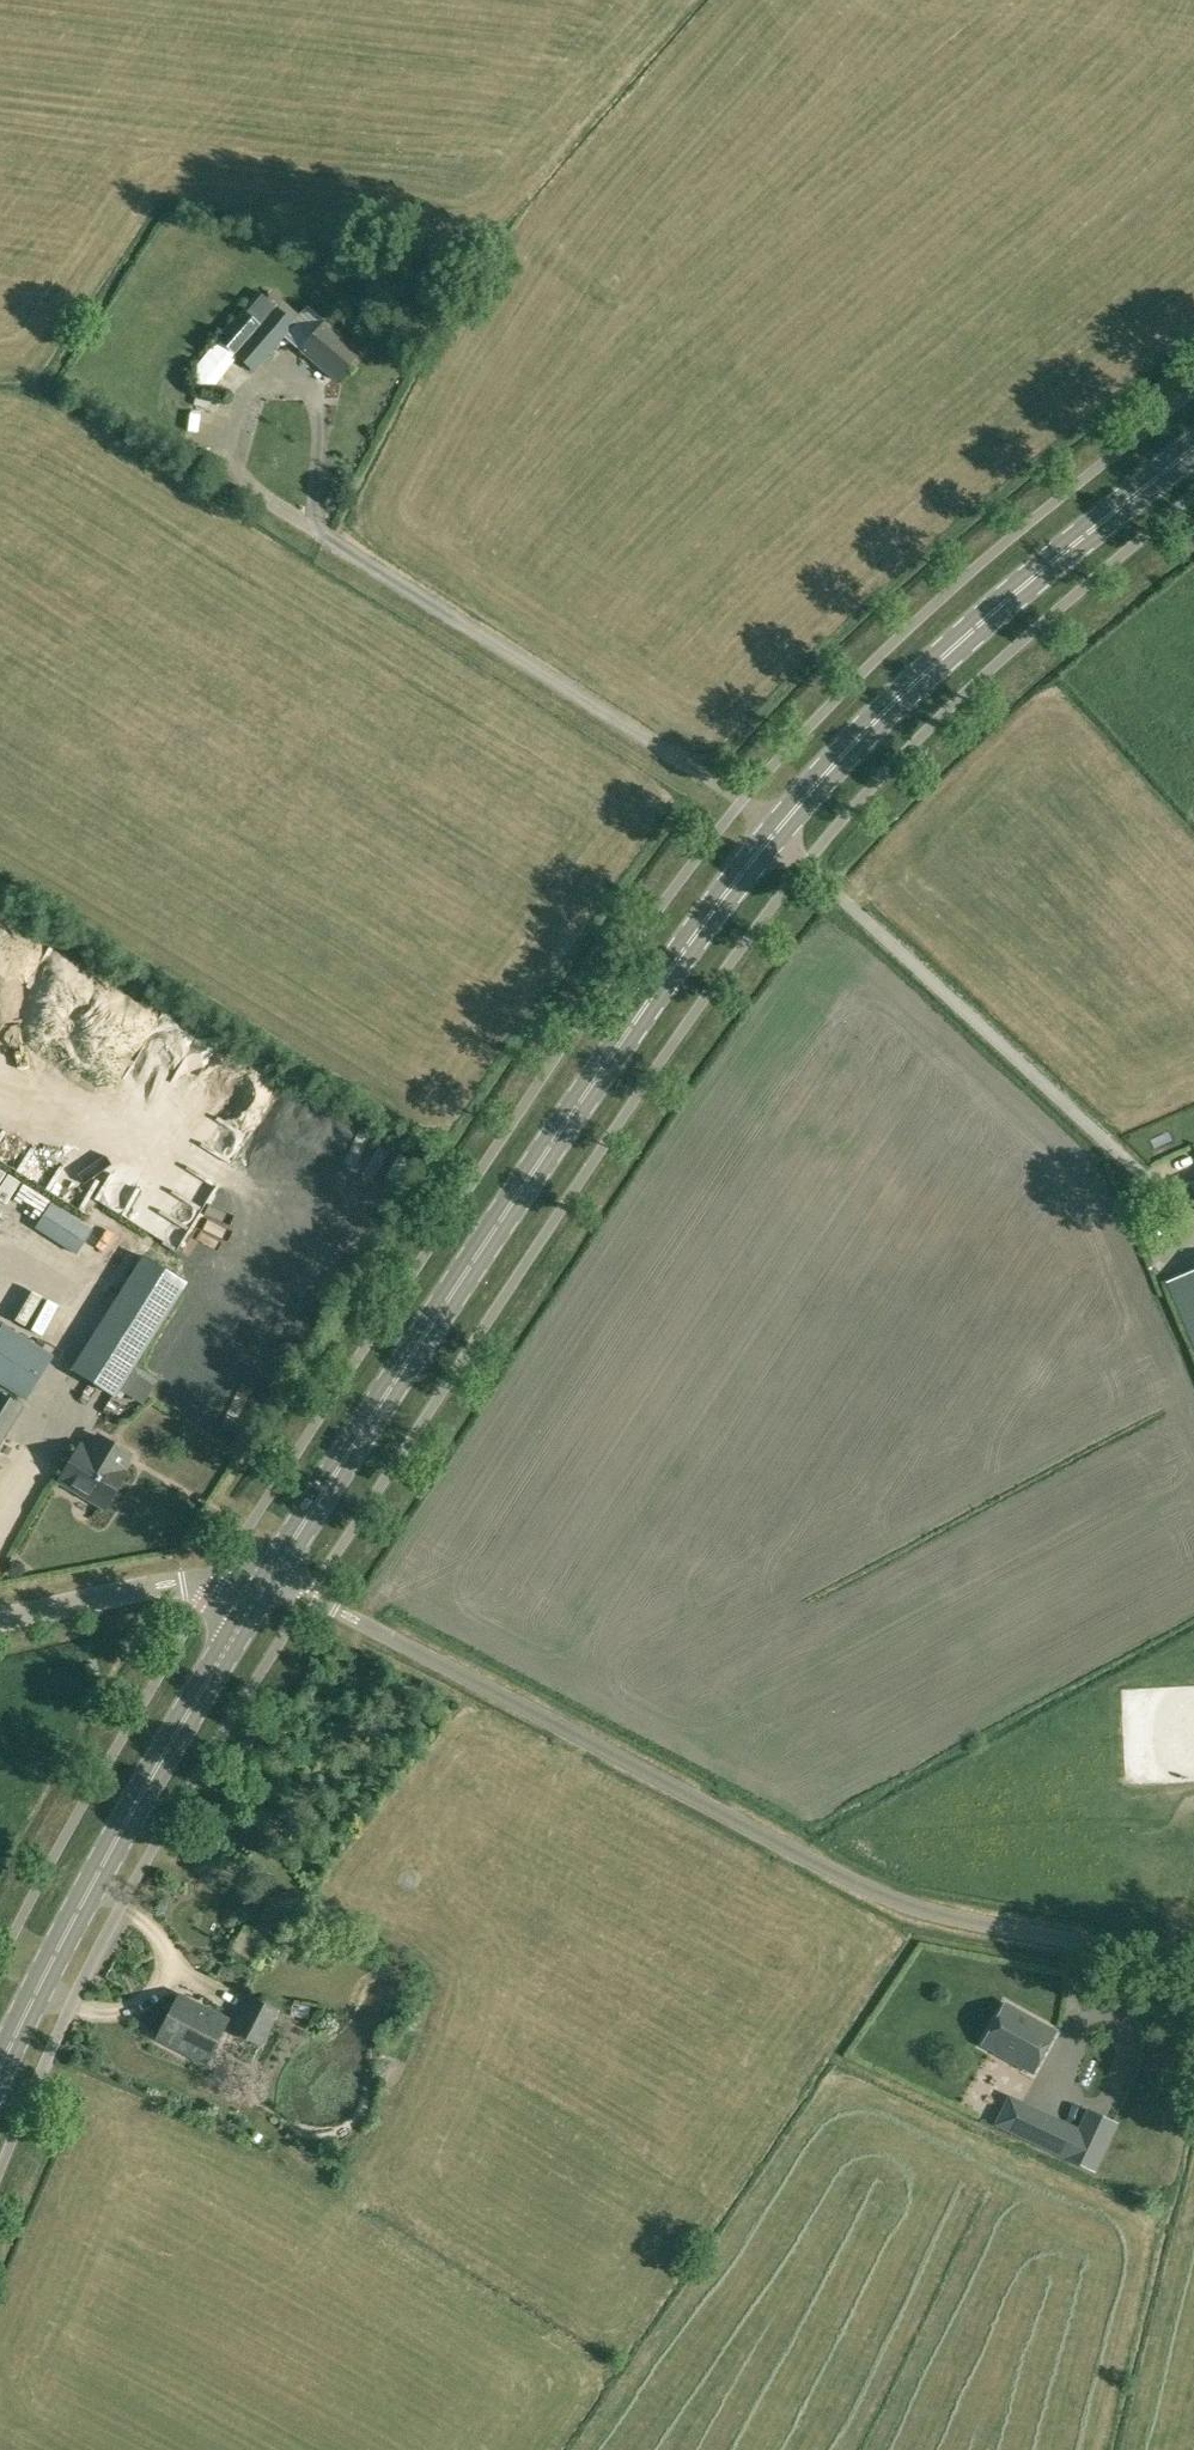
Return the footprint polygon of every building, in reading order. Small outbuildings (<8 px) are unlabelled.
[(257,290),(217,339),(253,372),(295,322),(257,290)] [(325,320),(300,350),(337,381),(362,351),(325,320)] [(71,1369),(113,1395),(113,1394),(116,1395),(188,1281),(144,1254),(71,1369)] [(1193,1349),(1193,1269),(1166,1281),(1193,1349)] [(26,1399),(53,1356),(2,1324),(0,1328),(0,1382),(26,1399)] [(15,1401),(0,1392),(0,1438),(21,1405),(15,1401)] [(98,1434),(90,1448),(82,1443),(61,1479),(104,1505),(126,1470),(121,1467),(130,1453),(98,1434)] [(251,1997),(234,2031),(259,2044),(277,2010),(251,1997)] [(176,1999),(157,2038),(178,2048),(181,2044),(208,2058),(228,2020),(209,2010),(206,2015),(176,1999)] [(1032,2073),(1055,2031),(1005,2003),(982,2045),(1032,2073)] [(900,2024),(922,2024),(922,2009),(900,2010),(900,2024)] [(272,2078),(302,2022),(282,2011),(252,2067),(272,2078)] [(1111,2017),(1107,2029),(1125,2034),(1129,2022),(1111,2017)] [(1026,2103),(1011,2137),(1094,2173),(1116,2123),(1088,2110),(1080,2127),(1026,2103)]
